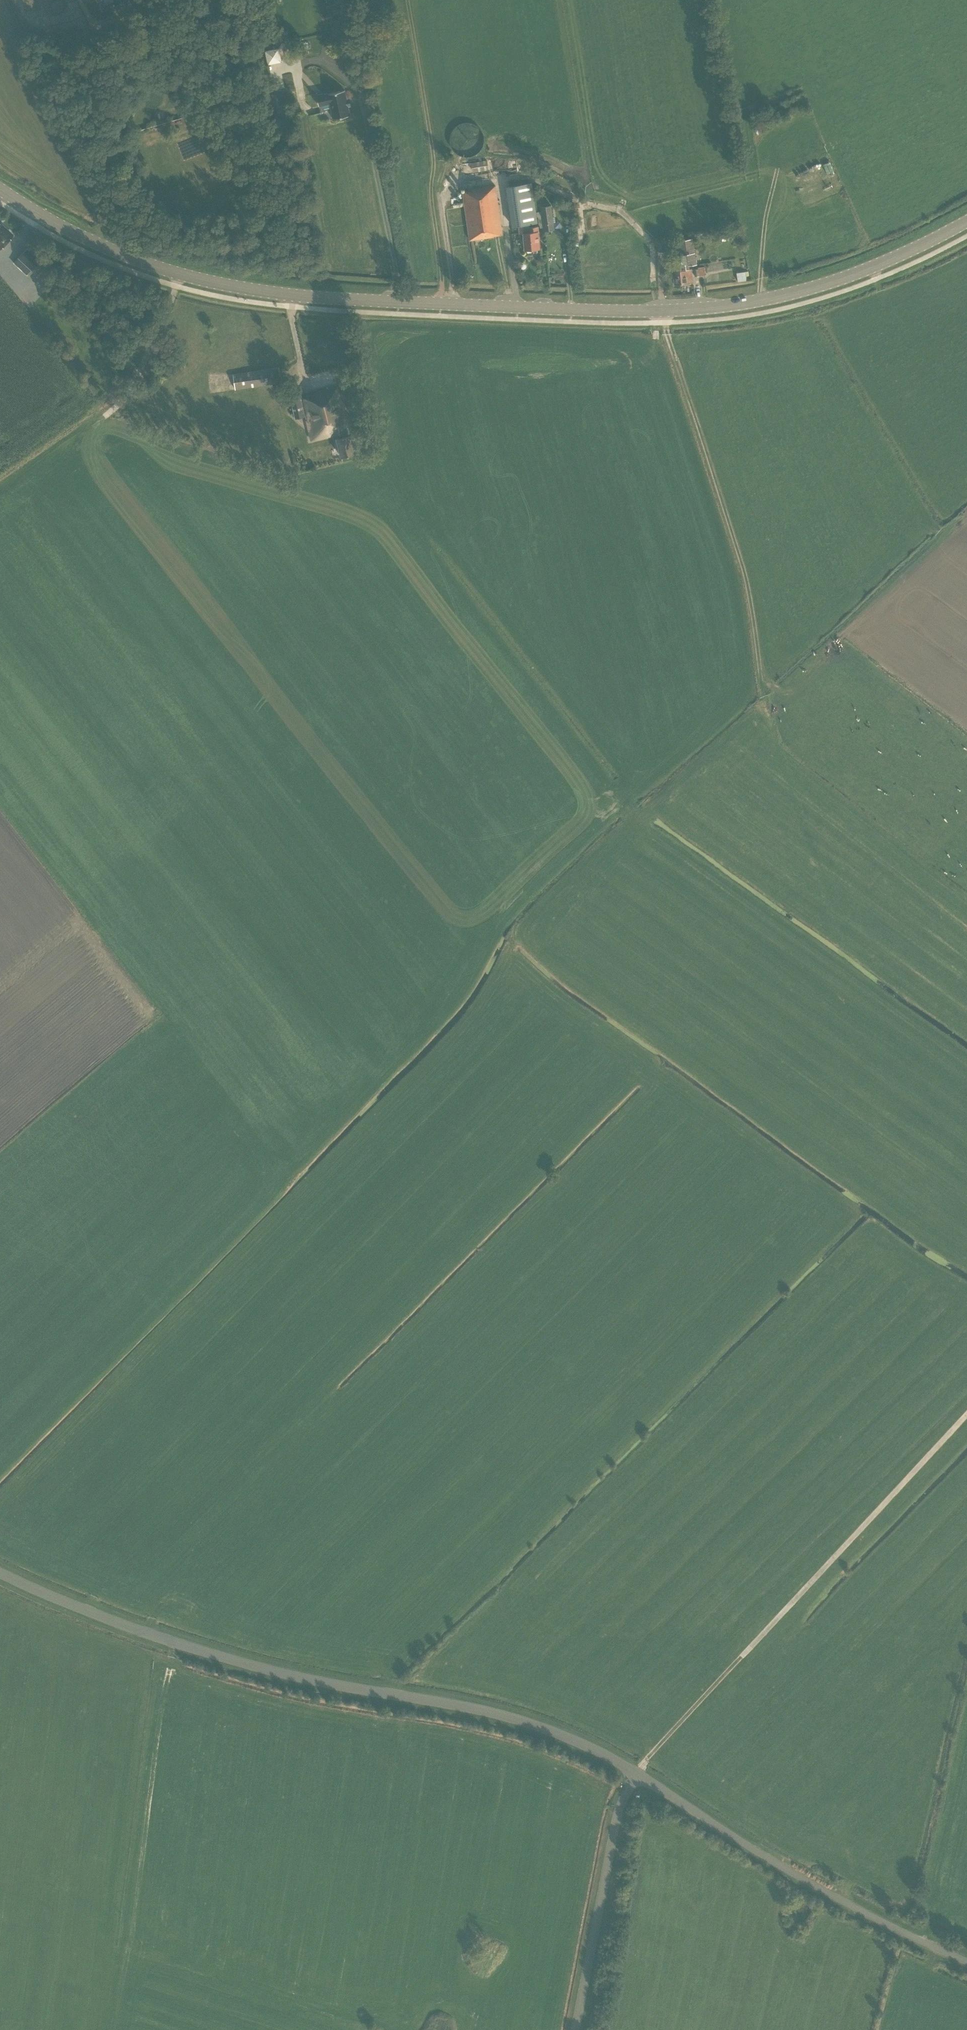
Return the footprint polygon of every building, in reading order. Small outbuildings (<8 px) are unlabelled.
[(103,10),(122,3),(121,0),(100,0),(103,10)] [(283,34),(272,36),(273,42),(258,45),(262,65),(282,61),(279,48),(285,47),(283,34)] [(319,106),(331,103),(334,119),(350,115),(349,107),(351,106),(350,98),(347,99),(345,90),(328,94),(329,94),(317,96),(319,106)] [(484,136),(483,133),(482,130),(480,128),(477,126),(474,124),(471,123),(467,123),(464,123),(461,124),(458,126),(455,128),(453,130),(452,133),(451,136),(450,140),(451,143),(452,146),(453,149),(455,152),(458,154),(461,156),(464,157),(467,157),(471,157),(474,156),(477,154),(480,152),(482,149),(483,146),(484,143),(485,140),(484,136)] [(830,159),(789,173),(794,187),(835,174),(830,159)] [(488,160),(472,163),(473,172),(489,169),(488,160)] [(808,194),(828,186),(825,177),(804,186),(808,194)] [(524,234),(525,250),(540,248),(539,226),(530,226),(530,224),(538,223),(532,183),(506,187),(512,227),(519,226),(520,234),(524,234)] [(496,186),(471,189),(472,191),(463,192),(470,240),(494,237),(494,235),(503,234),(496,186)] [(555,229),(552,205),(541,207),(542,216),(538,216),(539,225),(540,224),(541,227),(544,227),(544,231),(555,229)] [(14,235),(2,224),(1,225),(0,224),(0,250),(14,235)] [(22,231),(20,235),(27,239),(30,234),(22,231)] [(698,233),(699,239),(712,238),(711,231),(698,233)] [(681,261),(673,262),(674,271),(689,269),(689,266),(696,265),(693,239),(679,240),(681,261)] [(13,262),(27,274),(40,260),(27,248),(13,262)] [(704,267),(698,267),(699,269),(694,269),(695,276),(705,276),(704,267)] [(674,271),(675,285),(693,282),(691,269),(689,269),(674,271)] [(745,272),(737,272),(738,281),(746,281),(745,272)] [(279,367),(234,374),(236,389),(282,382),(279,367)] [(357,446),(355,447),(351,434),(350,434),(338,386),(313,393),(314,396),(302,399),(306,416),(312,440),(336,434),(342,457),(356,453),(356,451),(358,451),(357,446)] [(301,399),(301,396),(291,399),(296,419),(306,416),(301,399)]
